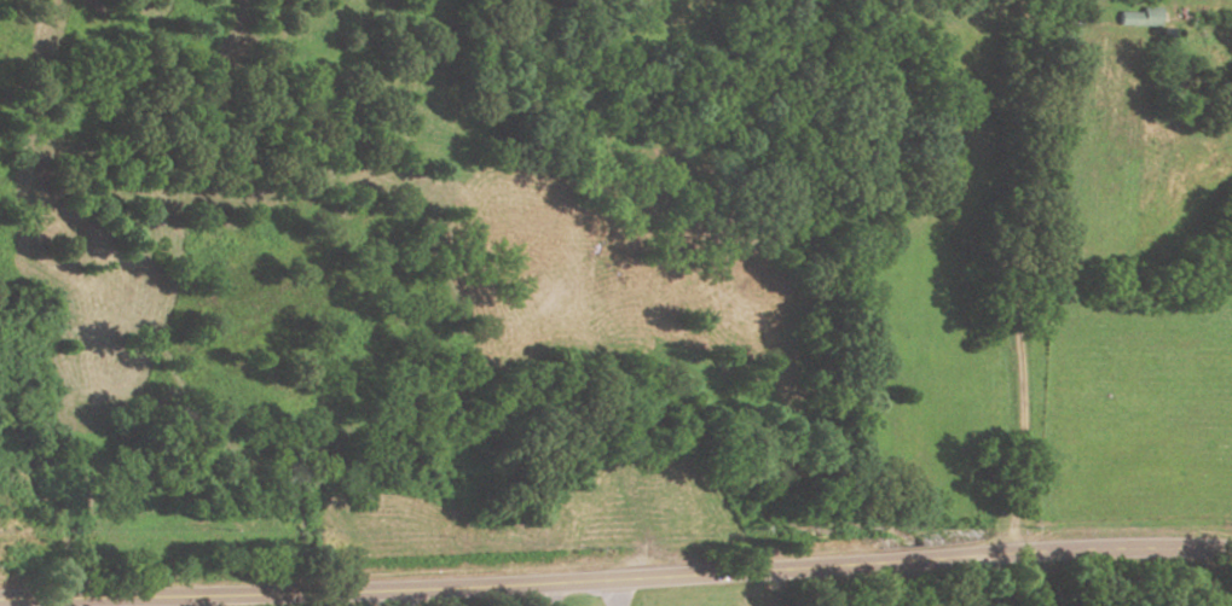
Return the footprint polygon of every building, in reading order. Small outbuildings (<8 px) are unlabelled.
[(1141,10),(1141,14),(1120,14),(1118,27),(1157,28),(1158,10),(1141,10)]
